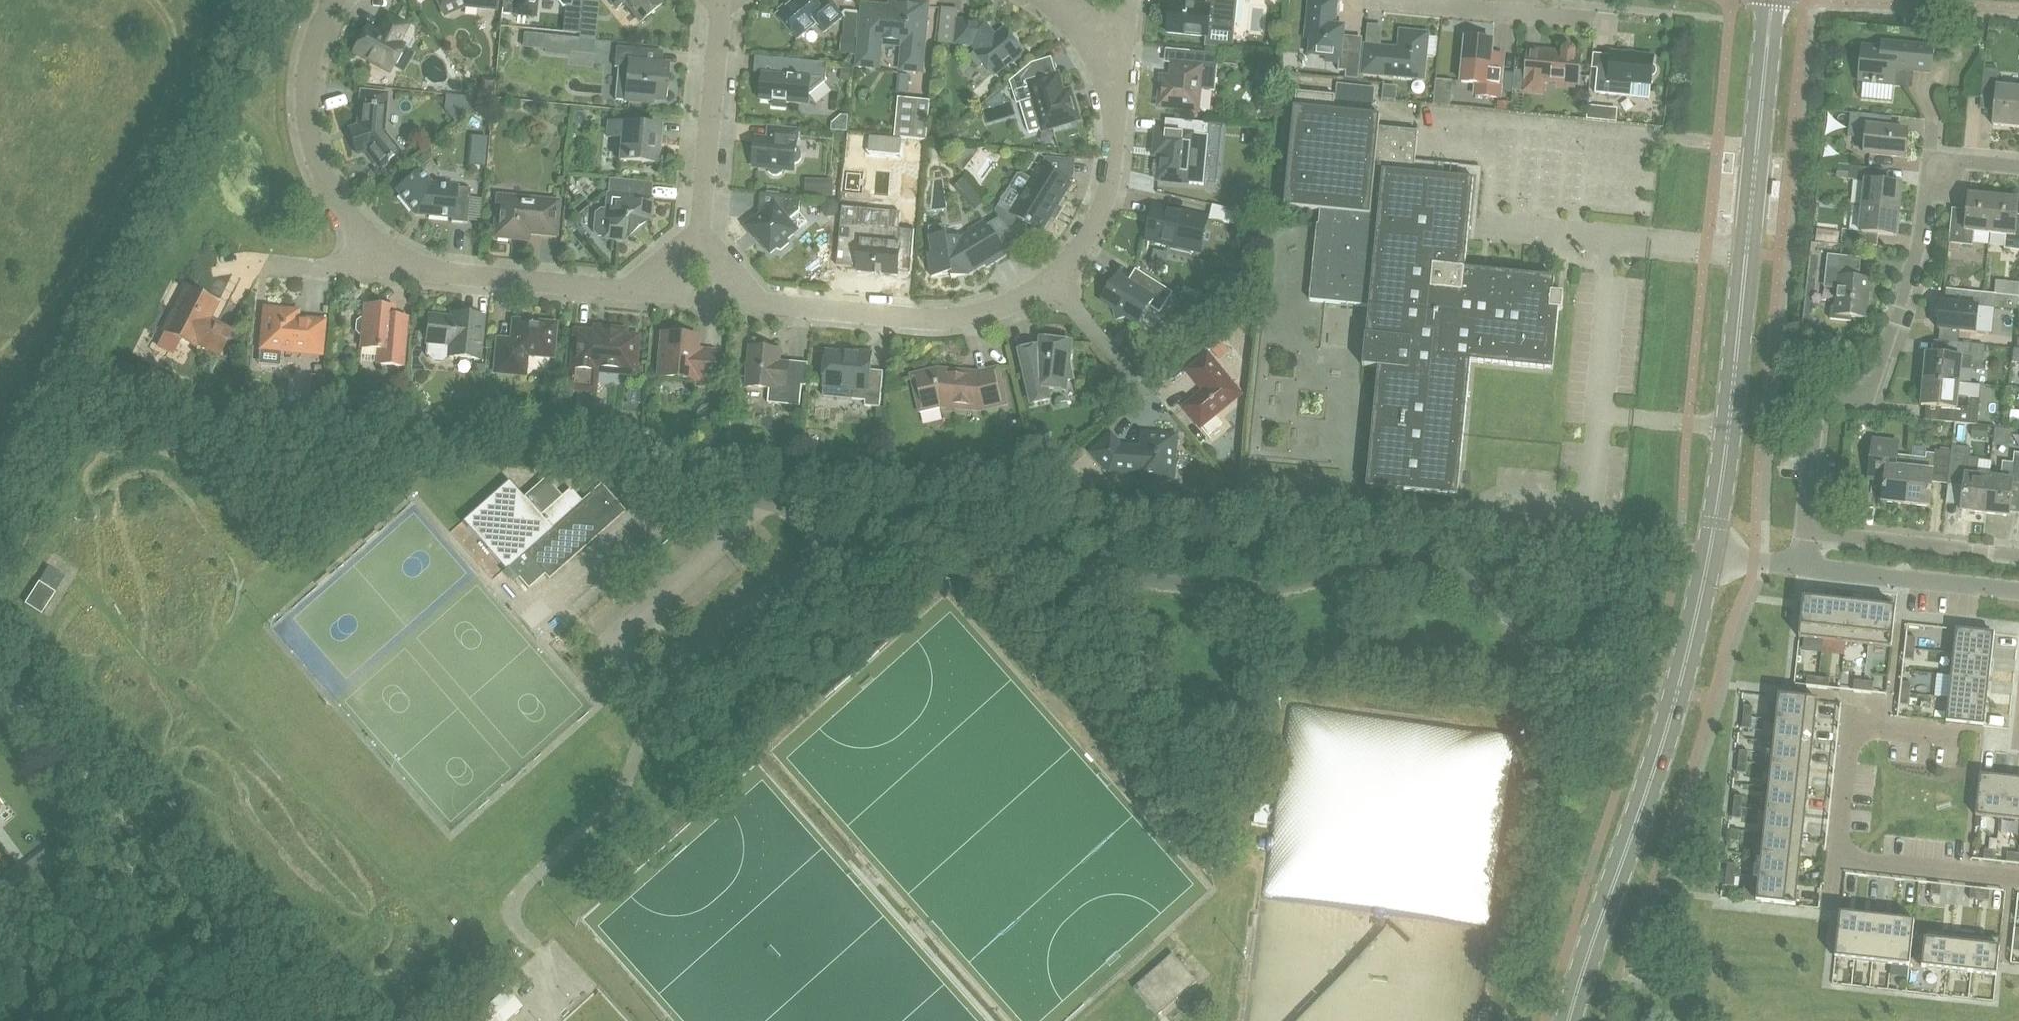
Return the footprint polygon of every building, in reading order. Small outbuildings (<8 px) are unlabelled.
[(502,13),(526,16),(535,17),(537,0),(515,0),(515,2),(503,1),(502,13)] [(616,9),(624,3),(640,22),(662,4),(661,3),(661,0),(609,0),(616,9)] [(797,1),(796,0),(792,0),(779,11),(781,13),(778,16),(797,39),(817,23),(825,32),(843,16),(842,15),(843,15),(845,18),(843,36),(842,36),(841,54),(856,55),(859,12),(846,11),(841,14),(830,0),(820,0),(817,3),(814,0),(798,0),(797,1)] [(929,4),(893,0),(892,0),(891,7),(864,5),(858,65),(879,67),(881,44),(904,46),(901,69),(922,71),(929,4)] [(1170,19),(1168,33),(1208,37),(1209,25),(1236,28),(1238,0),(1207,0),(1206,6),(1171,3),(1171,7),(1168,8),(1167,17),(1170,19)] [(1361,55),(1341,53),(1344,26),(1335,25),(1337,0),(1310,0),(1308,24),(1313,24),(1310,54),(1327,56),(1326,61),(1339,62),(1339,70),(1346,71),(1346,78),(1359,79),(1360,74),(1361,55)] [(354,53),(377,66),(379,62),(391,68),(404,45),(399,43),(408,26),(387,15),(378,32),(368,27),(354,53)] [(996,35),(989,27),(986,23),(958,20),(955,44),(973,46),(977,51),(975,52),(995,76),(1011,62),(1013,64),(1023,56),(1021,54),(1024,51),(1005,28),(996,35)] [(1400,50),(1366,46),(1364,72),(1423,78),(1426,56),(1436,57),(1438,38),(1427,37),(1428,34),(1402,32),(1400,50)] [(524,34),(523,48),(545,50),(545,54),(571,57),(571,53),(573,39),(524,34)] [(1475,95),(1500,98),(1504,55),(1492,54),(1493,41),(1466,38),(1462,82),(1477,84),(1475,95)] [(1862,46),(1859,82),(1864,82),(1894,85),(1895,85),(1902,86),(1912,87),(1914,71),(1932,73),(1935,47),(1892,43),(1882,42),(1882,48),(1862,46)] [(615,61),(615,69),(619,69),(616,100),(625,101),(652,103),(653,100),(664,101),(668,65),(662,64),(645,63),(646,50),(617,47),(615,61)] [(1580,85),(1581,55),(1576,55),(1576,51),(1573,48),(1566,47),(1563,49),(1562,53),(1546,52),(1546,50),(1529,49),(1525,92),(1543,94),(1544,82),(1557,83),(1557,86),(1576,88),(1576,85),(1580,85)] [(1162,76),(1159,107),(1199,110),(1201,90),(1215,91),(1219,54),(1209,53),(1182,50),(1181,64),(1173,63),(1171,77),(1162,76)] [(1225,52),(1224,64),(1237,65),(1238,54),(1225,52)] [(1649,99),(1651,85),(1652,77),(1655,75),(1657,72),(1657,69),(1656,66),(1653,64),(1654,56),(1612,52),(1610,70),(1598,69),(1596,93),(1649,99)] [(828,63),(780,59),(779,69),(773,74),(763,73),(761,100),(774,102),(773,106),(787,108),(788,103),(809,105),(809,96),(826,82),(828,63)] [(1017,103),(1019,103),(1034,98),(1044,131),(1080,120),(1071,90),(1064,93),(1058,74),(1038,80),(1033,64),(1011,82),(1017,103)] [(852,68),(842,67),(841,80),(851,81),(852,68)] [(2018,128),(2018,124),(2018,89),(1997,87),(1999,71),(1985,69),(1981,99),(1996,100),(1993,125),(2018,128)] [(484,98),(494,99),(495,84),(485,83),(484,98)] [(387,94),(361,92),(358,126),(349,129),(357,154),(366,151),(379,167),(399,151),(384,132),(387,94)] [(1366,335),(1363,366),(1379,368),(1367,487),(1458,496),(1471,362),(1553,370),(1559,310),(1563,310),(1564,294),(1554,293),(1555,278),(1465,269),(1476,167),(1437,163),(1435,176),(1415,174),(1419,132),(1380,128),(1381,116),(1334,111),(1336,96),(1298,92),(1296,108),(1295,108),(1285,207),(1321,211),(1319,225),(1318,224),(1310,301),(1370,307),(1367,335),(1366,335)] [(896,138),(916,140),(928,141),(931,102),(899,99),(896,138)] [(1510,113),(1510,105),(1511,102),(1499,101),(1498,111),(1510,113)] [(557,106),(546,117),(556,127),(568,117),(557,106)] [(1589,106),(1587,119),(1601,121),(1602,107),(1589,106)] [(1876,116),(1851,113),(1849,137),(1866,139),(1865,154),(1905,158),(1907,132),(1875,128),(1876,116)] [(940,117),(931,126),(940,137),(950,128),(940,117)] [(1155,149),(1154,156),(1160,157),(1160,160),(1156,164),(1156,173),(1158,177),(1158,180),(1188,184),(1204,185),(1209,136),(1210,123),(1184,121),(1183,133),(1165,131),(1157,130),(1155,149)] [(607,137),(609,137),(621,138),(619,161),(658,165),(659,152),(661,140),(660,140),(661,128),(608,123),(607,137)] [(801,129),(775,126),(774,140),(757,138),(754,167),(768,168),(769,172),(772,176),(778,176),(782,173),(784,169),(794,170),(795,164),(799,163),(802,159),(802,154),(800,150),(796,148),(797,142),(800,139),(801,129)] [(953,131),(949,136),(951,141),(957,142),(961,138),(959,132),(953,131)] [(966,152),(974,159),(980,151),(969,149),(966,152)] [(999,205),(996,210),(1001,218),(1011,230),(1019,218),(1041,232),(1051,217),(1051,215),(1049,214),(1054,206),(1057,207),(1057,206),(1064,195),(1071,184),(1070,183),(1066,181),(1069,177),(1070,161),(1048,158),(1042,166),(1041,166),(1032,180),(1022,174),(1019,175),(1012,186),(1013,189),(1023,195),(1012,213),(999,205)] [(1902,185),(1885,183),(1877,182),(1879,169),(1850,167),(1849,179),(1866,181),(1863,207),(1899,211),(1902,185)] [(470,189),(456,188),(432,185),(420,171),(396,190),(416,214),(452,218),(451,222),(467,224),(470,189)] [(604,236),(604,239),(624,240),(650,219),(652,199),(632,197),(633,181),(609,179),(606,211),(601,210),(597,214),(595,232),(598,236),(604,236)] [(828,181),(827,199),(834,199),(835,182),(828,181)] [(808,222),(800,212),(801,197),(761,193),(759,218),(748,226),(771,253),(778,248),(782,250),(789,244),(787,240),(808,222)] [(1974,232),(1990,234),(1994,197),(1969,194),(1966,218),(1952,217),(1949,250),(1960,251),(1961,245),(1973,246),(1974,232)] [(559,202),(498,196),(494,237),(528,240),(529,233),(556,236),(559,202)] [(1990,234),(2006,235),(2005,249),(2018,250),(2018,223),(2017,223),(2018,206),(2018,199),(1994,197),(1990,234)] [(823,205),(823,212),(828,216),(835,217),(841,212),(841,205),(836,200),(829,200),(823,205)] [(1237,225),(1240,211),(1213,205),(1210,219),(1237,225)] [(1148,249),(1150,241),(1171,246),(1171,249),(1190,253),(1191,250),(1198,252),(1206,218),(1157,206),(1147,249),(1148,249)] [(843,207),(838,266),(859,267),(858,272),(883,274),(893,275),(898,275),(898,273),(900,258),(912,259),(915,230),(899,228),(888,227),(886,244),(861,242),(864,209),(843,207)] [(1896,236),(1899,211),(1863,207),(1861,232),(1843,230),(1842,243),(1871,246),(1872,234),(1896,236)] [(933,254),(929,255),(932,277),(952,274),(952,278),(967,276),(969,276),(968,275),(986,264),(987,266),(1009,253),(1006,249),(1020,241),(1011,230),(1001,218),(988,226),(985,221),(970,230),(971,233),(963,237),(963,236),(948,239),(947,235),(946,225),(929,227),(930,231),(931,237),(933,254)] [(1872,279),(1859,278),(1856,277),(1857,270),(1840,268),(1841,256),(1828,255),(1825,288),(1838,290),(1836,307),(1832,307),(1830,319),(1852,321),(1852,317),(1868,319),(1872,279)] [(1173,293),(1142,273),(1135,285),(1119,275),(1102,301),(1113,308),(1115,319),(1125,316),(1138,324),(1149,306),(1161,313),(1173,293)] [(186,288),(175,309),(164,330),(195,347),(197,343),(219,355),(231,331),(209,319),(217,304),(186,288)] [(1934,308),(1933,319),(1939,322),(1938,329),(1943,330),(1963,332),(1976,333),(1988,334),(1991,308),(1995,309),(1997,294),(1967,291),(1966,306),(1956,304),(1943,303),(1941,303),(1940,306),(1934,308)] [(2018,310),(2018,297),(2008,296),(2006,310),(2018,311),(2018,310)] [(362,335),(361,348),(379,350),(377,364),(403,366),(407,318),(393,316),(394,308),(365,306),(364,319),(360,319),(356,323),(355,331),(358,335),(362,335)] [(298,311),(283,309),(264,308),(260,349),(321,355),(325,321),(298,318),(298,311)] [(426,343),(449,345),(448,356),(479,359),(483,317),(452,314),(452,318),(429,316),(426,343)] [(513,320),(512,339),(511,346),(497,345),(494,373),(525,375),(527,355),(553,357),(556,324),(513,320)] [(621,368),(625,374),(635,375),(638,341),(634,336),(625,335),(621,330),(611,329),(606,333),(575,331),(569,390),(586,391),(586,389),(589,386),(590,377),(587,373),(588,370),(593,366),(599,366),(602,370),(611,371),(614,368),(621,368)] [(715,351),(700,350),(700,354),(696,353),(697,337),(663,334),(658,377),(712,382),(715,351)] [(1220,339),(1209,348),(1220,360),(1230,352),(1220,339)] [(1070,362),(1072,343),(1042,340),(1042,346),(1021,351),(1033,404),(1049,400),(1047,388),(1066,391),(1067,381),(1073,379),(1070,362)] [(780,351),(772,350),(766,343),(760,349),(752,348),(750,363),(745,367),(749,372),(748,386),(770,388),(768,403),(800,406),(802,385),(787,384),(788,365),(778,364),(780,351)] [(1924,380),(1960,383),(1961,368),(1983,371),(1985,346),(1953,343),(1952,356),(1926,354),(1924,380)] [(824,385),(823,397),(853,399),(866,401),(865,406),(877,407),(881,407),(884,372),(870,370),(872,354),(857,352),(857,356),(828,353),(824,385)] [(1241,394),(1208,354),(1188,371),(1205,391),(1185,407),(1201,427),(1241,394)] [(103,367),(100,371),(101,376),(105,379),(110,379),(113,374),(113,369),(109,366),(103,367)] [(978,375),(964,373),(938,371),(914,377),(922,409),(940,405),(971,408),(981,409),(1004,403),(997,370),(978,375)] [(1958,398),(1960,383),(1924,380),(1922,406),(1947,408),(1946,422),(1977,425),(1980,400),(1958,398)] [(323,394),(309,393),(308,407),(322,408),(323,394)] [(1014,415),(1008,421),(1010,429),(1018,432),(1024,426),(1022,418),(1014,415)] [(1920,432),(1924,433),(1927,430),(1927,426),(1925,423),(1921,422),(1918,425),(1917,429),(1920,432)] [(1987,439),(1988,430),(1973,428),(1972,438),(1987,439)] [(1143,434),(1142,447),(1122,446),(1112,435),(1092,453),(1110,472),(1141,473),(1140,477),(1174,479),(1177,435),(1143,434)] [(1886,471),(1884,482),(1882,502),(1906,504),(1911,457),(1899,456),(1900,443),(1873,440),(1870,470),(1886,471)] [(1962,511),(1986,513),(1990,478),(1991,465),(1979,464),(1980,460),(1970,459),(1971,449),(1953,446),(1952,450),(1949,478),(1949,480),(1965,482),(1962,511)] [(1934,476),(1949,478),(1952,450),(1936,448),(1936,452),(1927,451),(1926,459),(1911,457),(1906,504),(1930,507),(1934,476)] [(1990,478),(1986,513),(2009,516),(2013,488),(2018,489),(2018,452),(2016,451),(2014,464),(2004,463),(2002,479),(1990,478)] [(462,522),(506,570),(515,581),(524,591),(544,574),(549,580),(625,512),(601,484),(582,502),(571,489),(562,497),(546,479),(525,498),(509,480),(462,522)] [(1229,496),(1230,491),(1226,486),(1221,485),(1216,488),(1215,494),(1219,499),(1224,500),(1229,496)] [(39,582),(25,604),(42,614),(56,592),(39,582)] [(1823,641),(1827,602),(1827,601),(1804,599),(1799,638),(1823,641)] [(1850,604),(1827,601),(1827,602),(1823,641),(1846,643),(1850,605),(1850,604)] [(1850,605),(1846,643),(1868,645),(1873,607),(1873,606),(1850,604),(1850,605)] [(1868,645),(1892,648),(1896,609),(1873,606),(1873,607),(1868,645)] [(1991,657),(1992,657),(1995,634),(1957,630),(1954,653),(1991,657)] [(1908,637),(1907,648),(1915,649),(1916,638),(1908,637)] [(1915,649),(1907,648),(1905,659),(1914,660),(1915,649)] [(1991,657),(1954,653),(1952,676),(1989,680),(1990,680),(1992,657),(1991,657)] [(1986,703),(1987,703),(1990,680),(1989,680),(1952,676),(1949,699),(1986,703)] [(1818,687),(1819,678),(1808,677),(1807,685),(1818,687)] [(1819,678),(1818,687),(1829,688),(1830,679),(1819,678)] [(1863,691),(1864,682),(1855,681),(1854,690),(1863,691)] [(1874,683),(1864,682),(1863,691),(1873,692),(1874,683)] [(1903,682),(1902,694),(1910,694),(1912,683),(1903,682)] [(1909,706),(1910,694),(1902,694),(1900,705),(1909,706)] [(1779,696),(1777,720),(1778,720),(1816,724),(1819,701),(1779,696)] [(1987,703),(1986,703),(1949,699),(1947,722),(1985,726),(1987,703)] [(1522,731),(1287,701),(1261,895),(1496,925),(1522,731)] [(1745,706),(1744,717),(1752,718),(1753,707),(1745,706)] [(1751,729),(1752,718),(1744,717),(1742,728),(1751,729)] [(1816,724),(1778,720),(1777,720),(1774,743),(1775,743),(1813,747),(1816,724)] [(1813,747),(1775,743),(1774,743),(1772,765),(1773,766),(1811,770),(1813,747)] [(1739,762),(1748,763),(1749,752),(1740,751),(1739,762)] [(1748,763),(1739,762),(1738,773),(1746,774),(1748,763)] [(1769,788),(1770,788),(1809,792),(1811,770),(1773,766),(1772,765),(1769,788)] [(2004,778),(1980,775),(1976,816),(2000,819),(2004,779),(2004,778)] [(2000,819),(2018,821),(2018,779),(2004,778),(2004,779),(2000,819)] [(1770,788),(1769,788),(1767,811),(1768,811),(1806,815),(1809,792),(1770,788)] [(1735,796),(1734,807),(1743,808),(1744,797),(1735,796)] [(1741,819),(1743,808),(1734,807),(1733,818),(1741,819)] [(1767,811),(1764,833),(1765,834),(1804,838),(1806,815),(1768,811),(1767,811)] [(1730,841),(1739,842),(1740,831),(1731,830),(1730,841)] [(1804,838),(1765,834),(1764,833),(1762,856),(1763,856),(1801,860),(1804,838)] [(1995,860),(1996,851),(1985,850),(1984,859),(1995,860)] [(2018,863),(2018,854),(2008,853),(2007,861),(2018,863)] [(1762,856),(1759,879),(1761,879),(1799,883),(1801,860),(1763,856),(1762,856)] [(1727,875),(1735,876),(1736,865),(1728,864),(1727,875)] [(1735,876),(1727,875),(1725,886),(1734,887),(1735,876)] [(1799,883),(1761,879),(1759,879),(1757,903),(1796,907),(1799,883)] [(1941,896),(1942,886),(1932,885),(1931,895),(1941,896)] [(1980,900),(1981,890),(1971,889),(1970,899),(1980,900)] [(1981,890),(1980,900),(1989,901),(1990,891),(1981,890)] [(1855,961),(1855,960),(1860,916),(1840,914),(1836,959),(1855,961)] [(1878,918),(1860,916),(1855,960),(1855,961),(1873,963),(1873,962),(1878,918)] [(1873,963),(1891,965),(1891,964),(1896,920),(1878,918),(1873,962),(1873,963)] [(1891,964),(1891,965),(1910,967),(1915,922),(1896,920),(1891,964)] [(1948,970),(1952,933),(1926,930),(1922,968),(1947,971),(1948,970)] [(1947,971),(1972,974),(1972,973),(1976,936),(1952,933),(1948,970),(1947,971)] [(1976,936),(1972,973),(1972,974),(1997,976),(2001,938),(1976,936)] [(1159,1016),(1198,981),(1173,954),(1135,988),(1159,1016)] [(521,1008),(505,990),(471,1020),(507,1020),(521,1008)]
